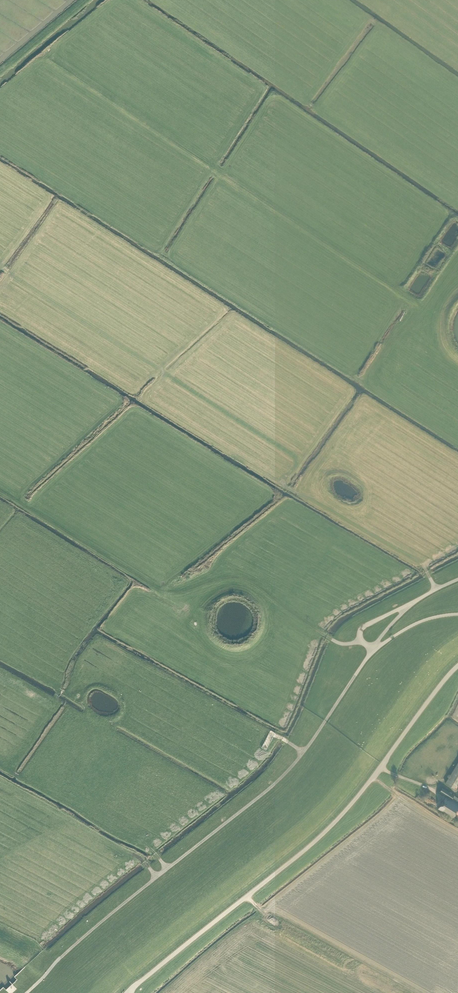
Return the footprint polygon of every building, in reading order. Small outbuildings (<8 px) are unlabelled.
[(445,783),(454,788),(457,783),(457,762),(445,783)] [(442,788),(440,792),(447,796),(446,797),(446,796),(438,808),(453,818),(456,814),(457,815),(457,798),(442,788)]
